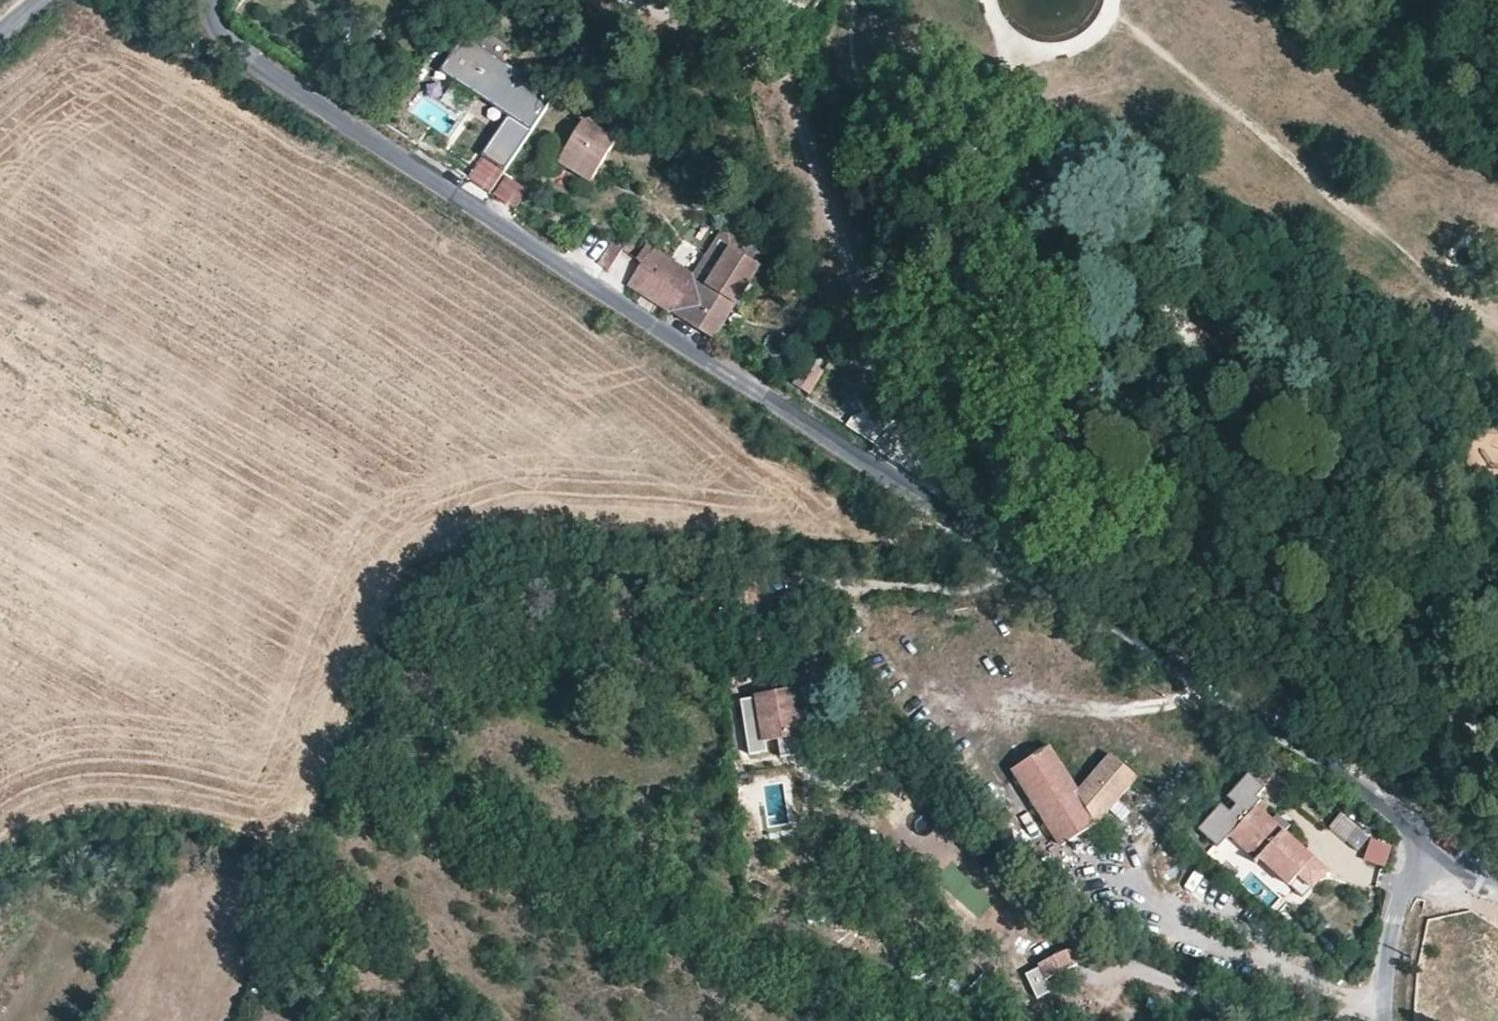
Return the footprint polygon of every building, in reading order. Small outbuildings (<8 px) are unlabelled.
[(463,34),(441,68),(514,115),(487,156),(507,169),(556,94),(463,34)] [(629,143),(597,122),(572,162),(603,182),(629,143)] [(717,260),(730,268),(720,285),(706,276),(700,286),(692,298),(705,306),(693,324),(723,344),(769,274),(749,260),(758,244),(736,230),(717,260)] [(700,286),(657,258),(637,288),(648,295),(654,285),(677,300),(671,310),(680,316),(692,298),(700,286)] [(706,276),(720,285),(730,268),(717,260),(706,276)] [(671,310),(677,300),(654,285),(648,295),(671,310)] [(680,316),(693,324),(705,306),(692,298),(680,316)] [(806,734),(799,689),(810,687),(815,687),(812,670),(776,676),(779,693),(756,697),(763,741),(806,734)] [(1095,823),(1133,774),(1110,754),(1078,795),(1074,789),(1049,749),(1014,771),(1061,845),(1095,823)] [(1272,822),(1257,809),(1229,839),(1253,862),(1259,857),(1289,884),(1312,858),(1289,837),(1292,833),(1275,819),(1272,822)] [(1331,828),(1354,845),(1366,828),(1343,812),(1331,828)] [(1220,849),(1244,871),(1253,862),(1229,839),(1220,849)] [(1450,946),(1497,970),(1497,920),(1470,906),(1450,946)] [(1077,964),(1071,949),(1039,965),(1044,979),(1077,964)]
